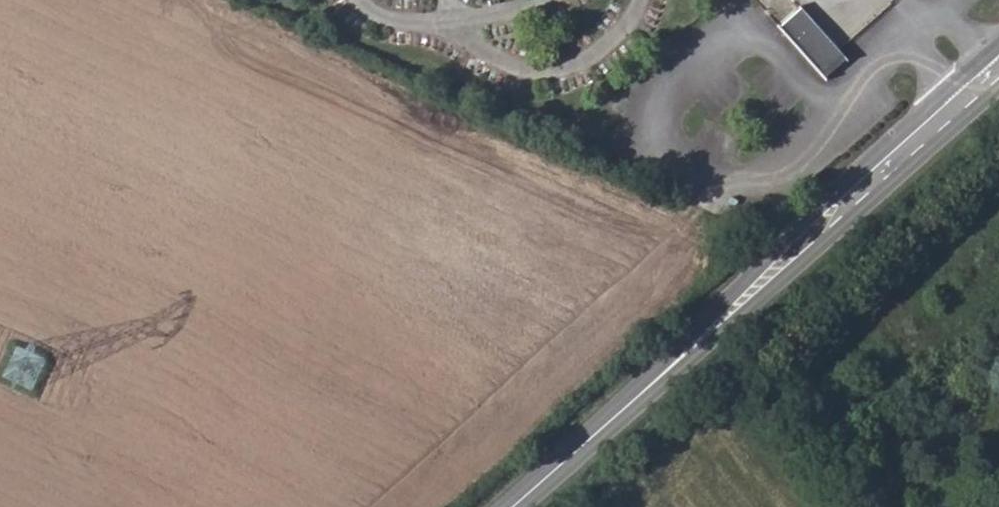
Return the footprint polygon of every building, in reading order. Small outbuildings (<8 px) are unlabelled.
[(807,14),(783,34),(828,87),(852,65),(839,50),(807,14)]
